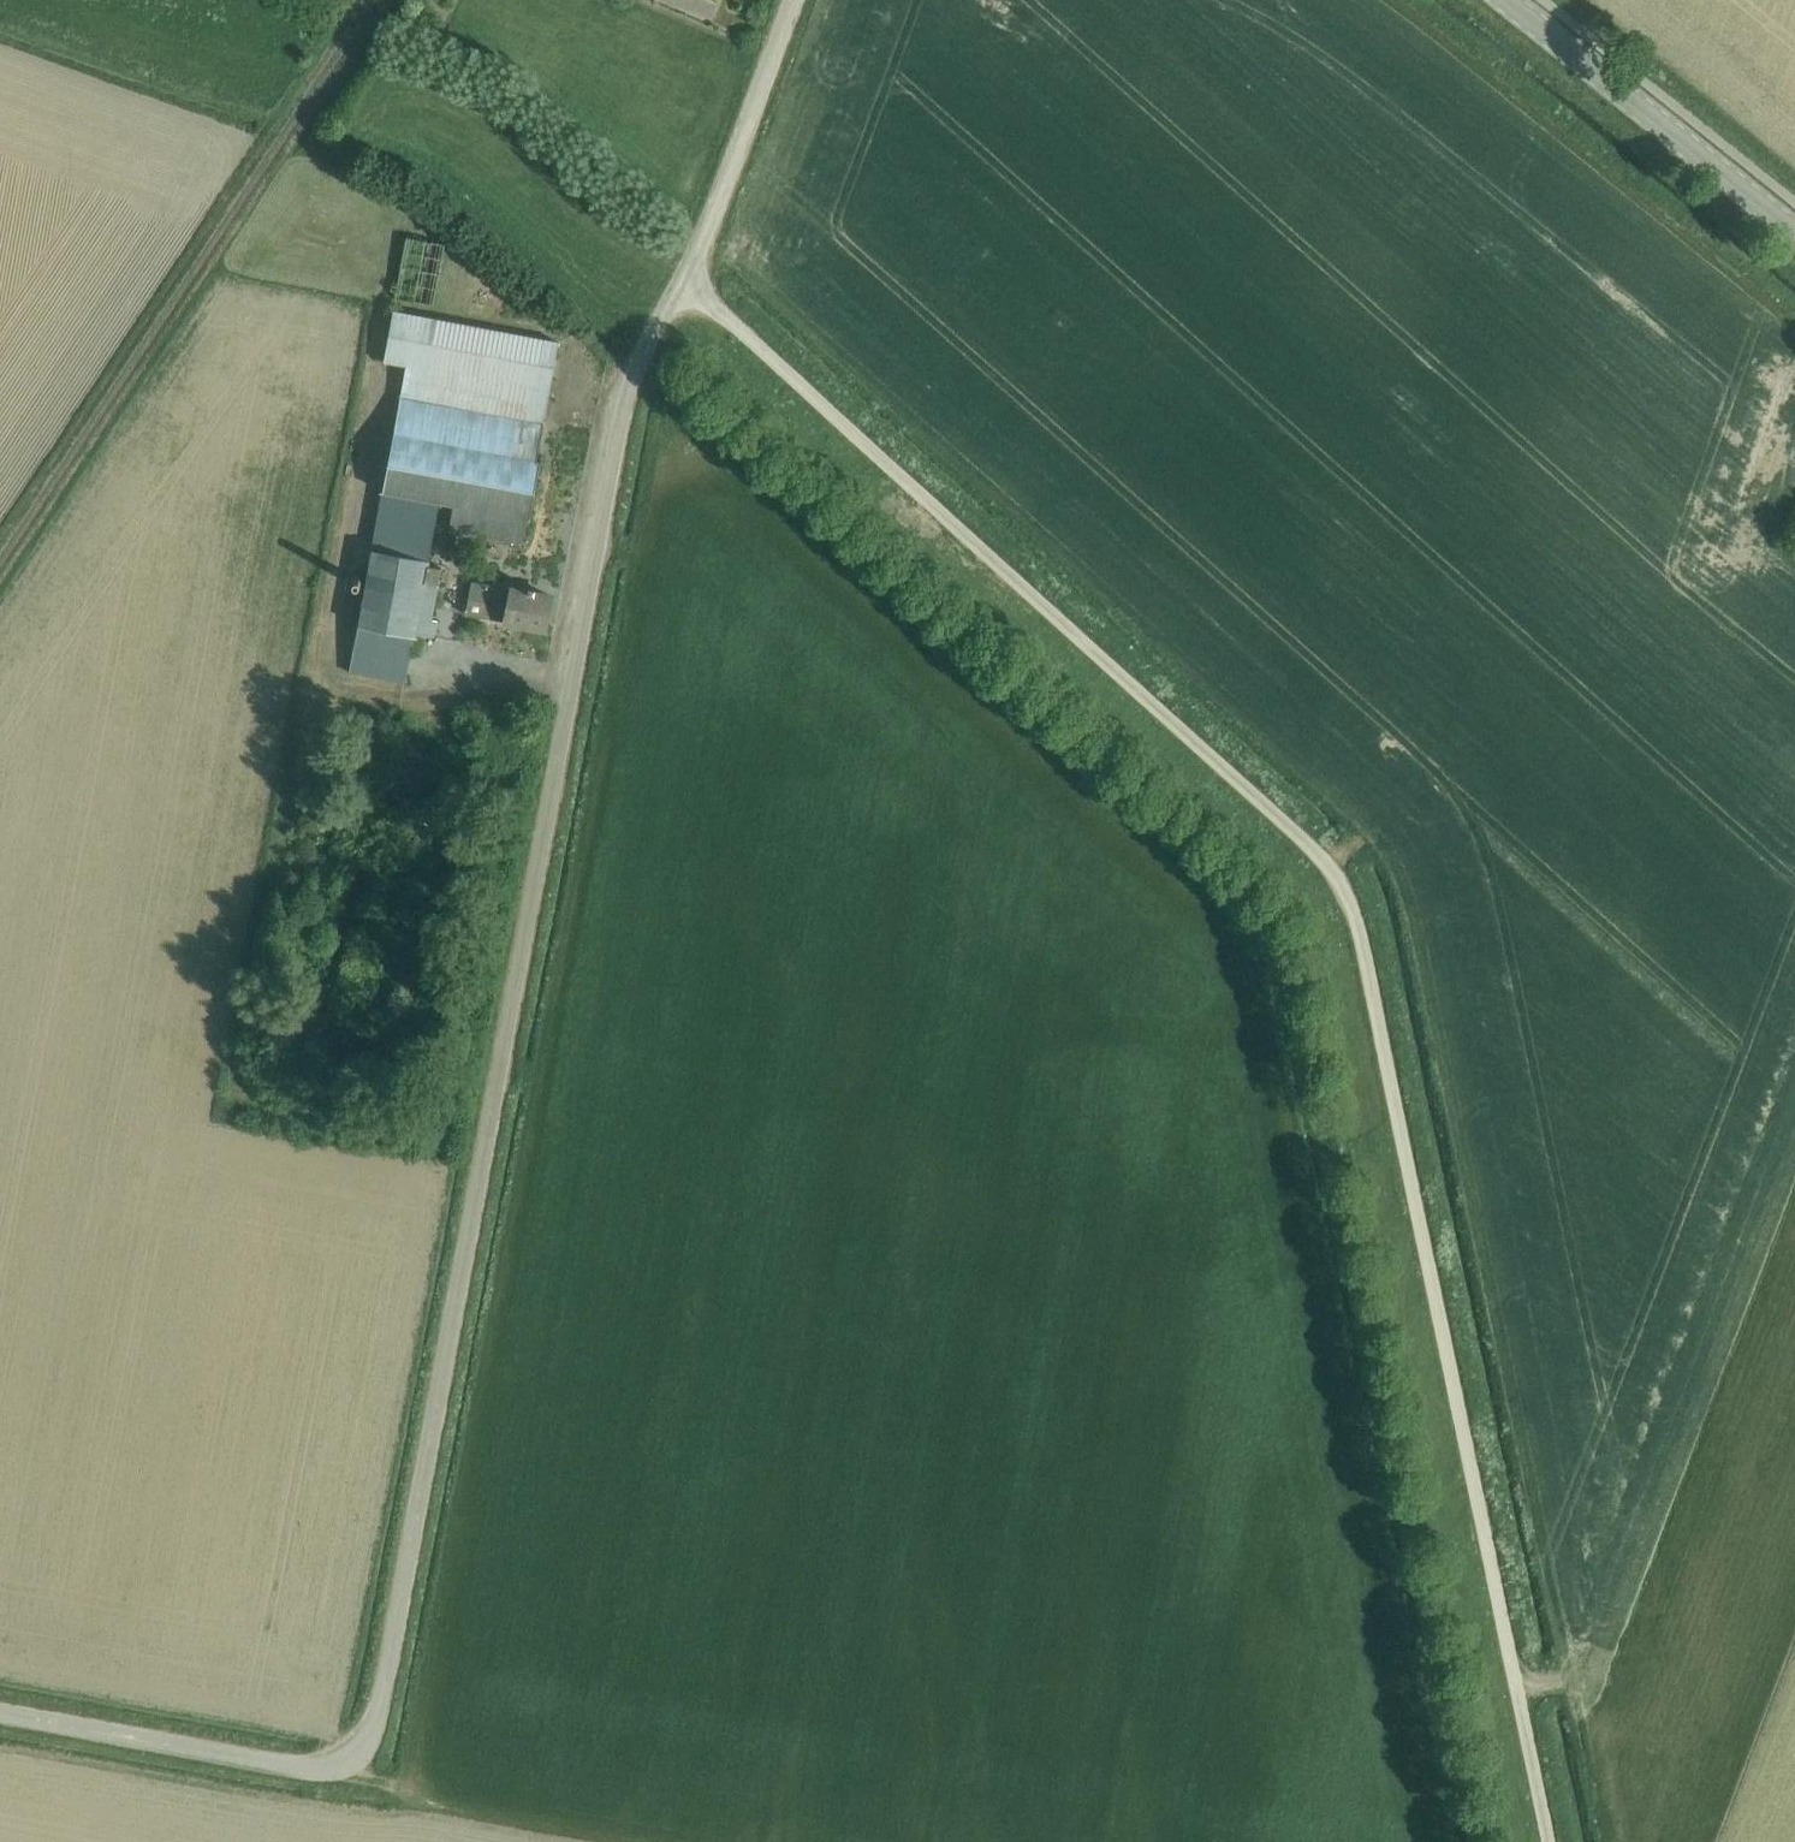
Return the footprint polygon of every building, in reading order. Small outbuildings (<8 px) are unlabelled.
[(395,298),(434,305),(444,244),(406,238),(395,298)] [(543,425),(558,343),(393,312),(384,361),(406,365),(349,672),(405,683),(415,634),(434,637),(437,621),(431,620),(441,568),(427,565),(439,503),(453,506),(449,530),(520,544),(525,521),(529,522),(540,462),(537,461),(544,425),(543,425)] [(465,615),(546,630),(552,597),(472,582),(465,615)]
